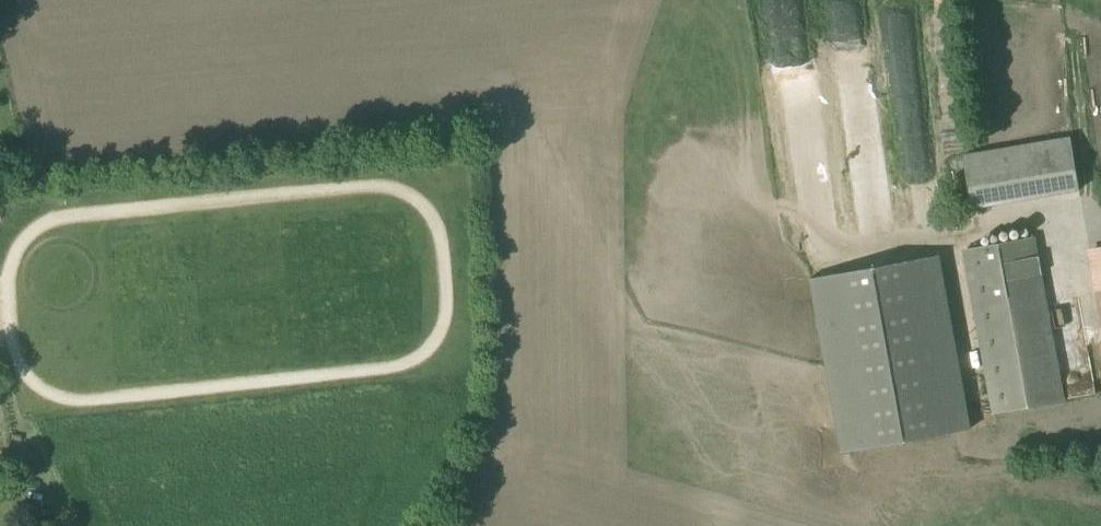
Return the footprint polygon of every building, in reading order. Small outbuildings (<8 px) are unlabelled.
[(972,208),(1080,190),(1070,135),(963,153),(972,208)] [(1065,400),(1035,236),(962,249),(992,413),(1065,400)] [(971,427),(939,254),(809,278),(840,451),(971,427)]
